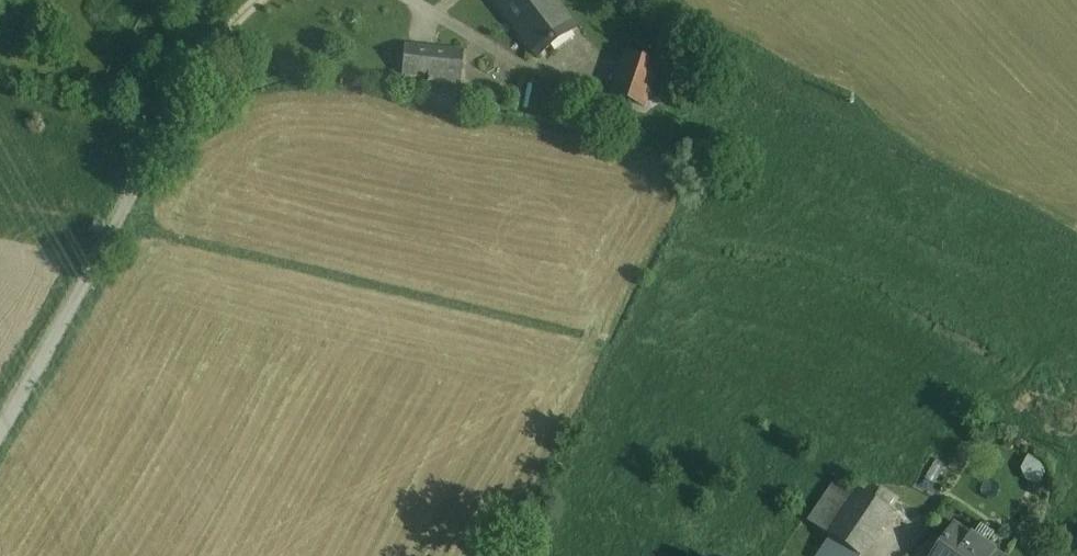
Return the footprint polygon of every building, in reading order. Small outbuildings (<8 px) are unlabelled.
[(551,0),(497,0),(517,27),(552,0),(551,0)] [(574,29),(552,0),(517,27),(539,55),(574,29)] [(462,53),(408,48),(404,75),(459,80),(462,53)] [(658,65),(627,54),(612,96),(644,107),(658,65)] [(861,492),(838,478),(808,522),(830,536),(859,555),(861,555),(891,512),(861,492)] [(934,555),(978,555),(985,545),(955,525),(934,555)] [(830,536),(817,555),(859,555),(830,536)] [(985,545),(978,555),(1002,555),(985,545)]
